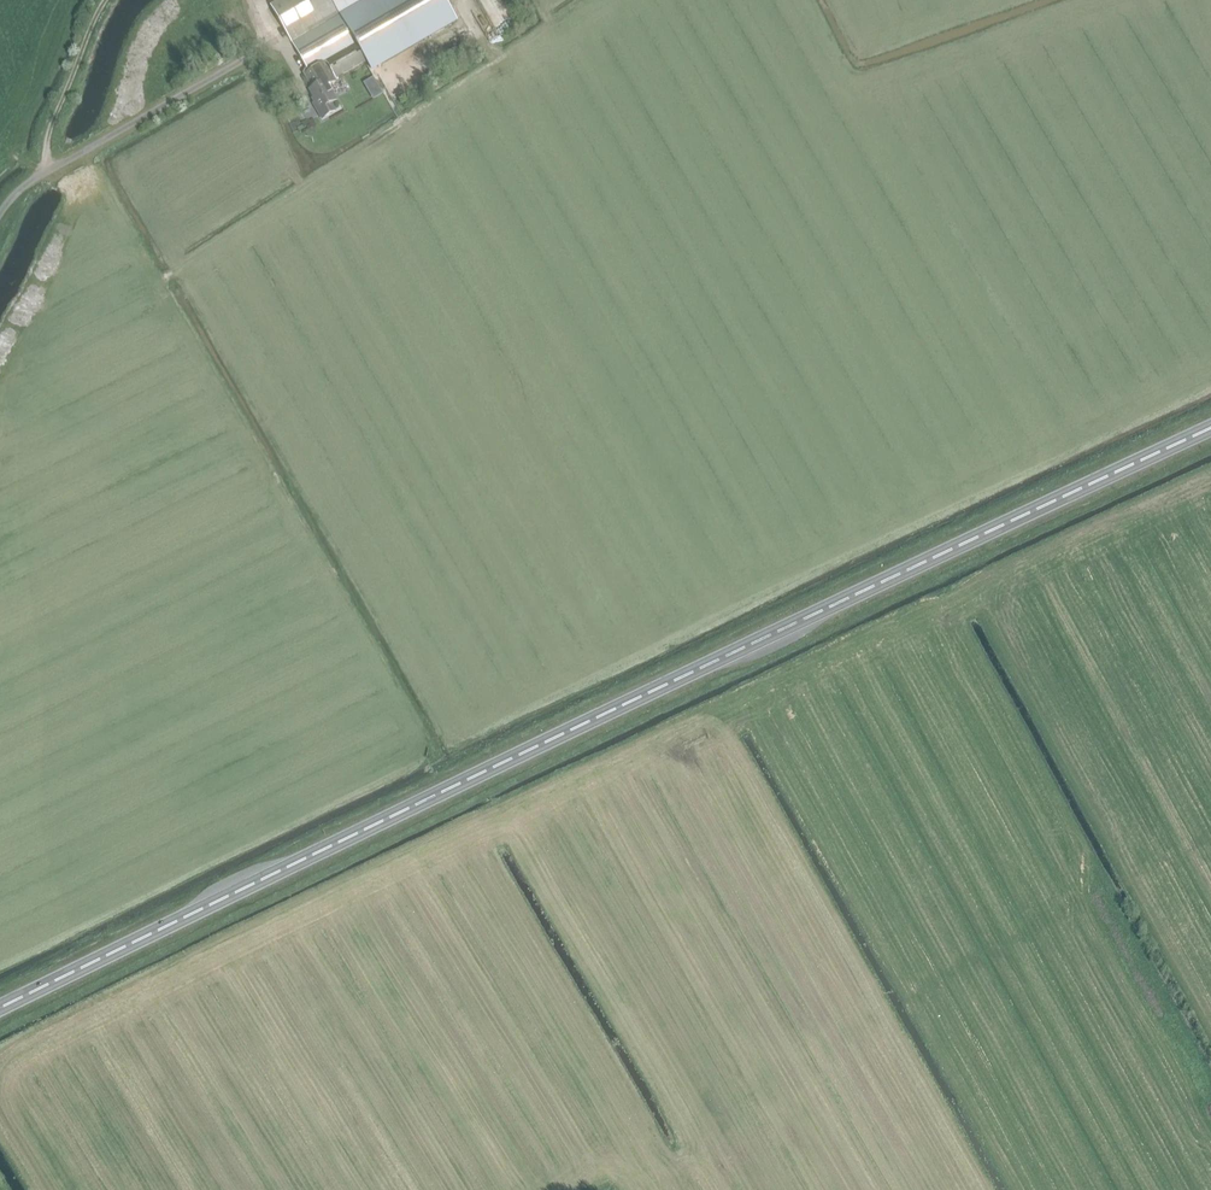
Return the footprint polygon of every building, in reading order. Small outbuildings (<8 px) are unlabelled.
[(312,89),(309,90),(314,98),(316,102),(314,103),(313,104),(322,119),(335,111),(331,104),(337,101),(328,86),(329,85),(335,82),(328,69),(329,68),(335,79),(366,61),(370,68),(455,19),(444,0),(282,0),(271,6),(306,68),(312,78),(313,77),(318,85),(317,86),(312,89)] [(373,92),(377,98),(383,95),(379,88),(373,92)]
